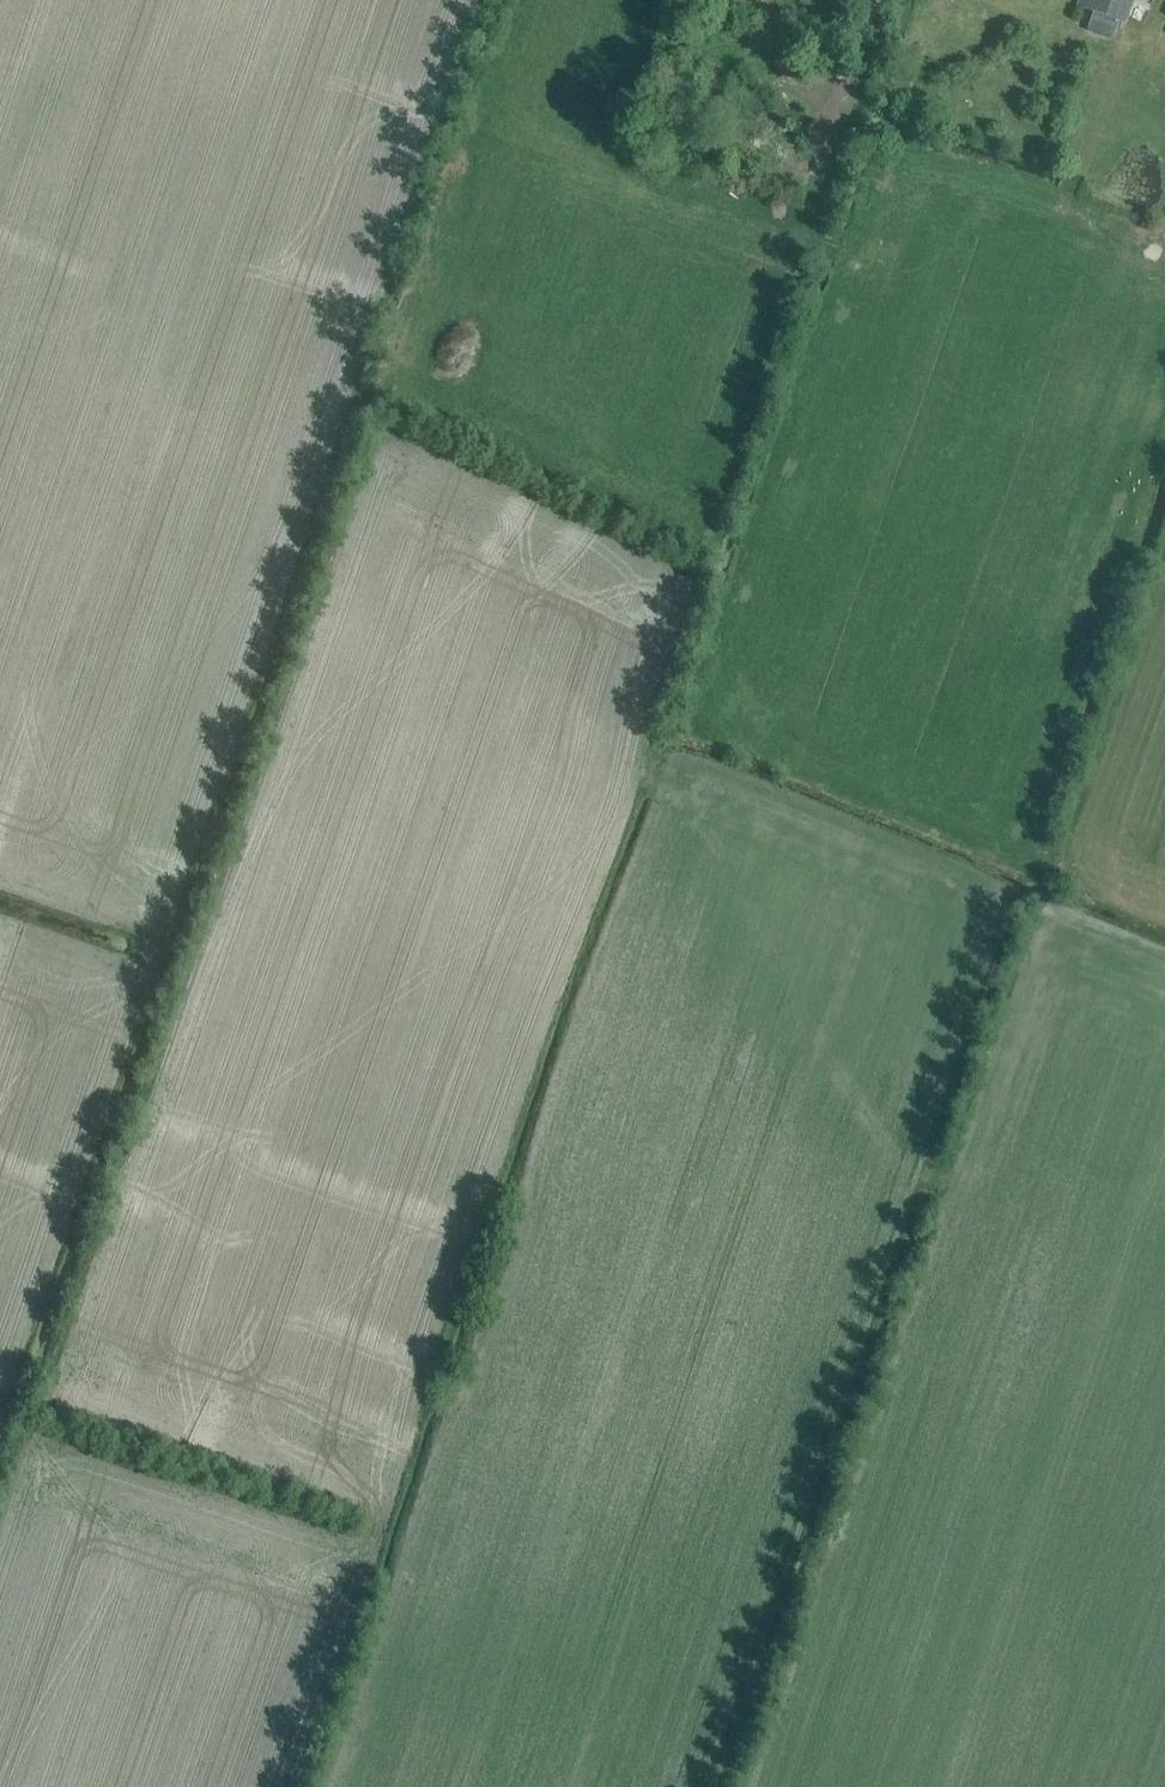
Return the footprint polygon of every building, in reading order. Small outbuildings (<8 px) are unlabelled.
[(1130,0),(1086,0),(1083,10),(1122,24),(1130,0)] [(781,75),(796,82),(802,67),(788,60),(781,75)]
